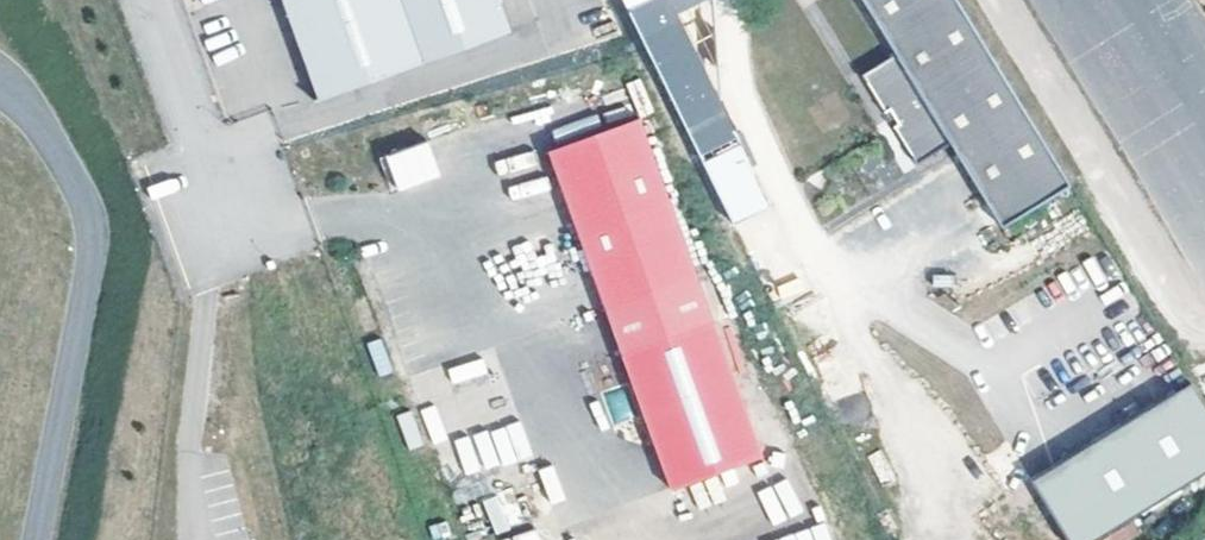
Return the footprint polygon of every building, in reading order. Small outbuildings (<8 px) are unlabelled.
[(405,0),(290,0),(325,95),(427,58),(405,0)] [(638,29),(697,0),(624,0),(638,29)] [(1074,187),(959,0),(865,0),(898,54),(866,73),(921,162),(954,142),(1007,228),(1074,187)] [(639,79),(626,84),(637,116),(650,111),(639,79)] [(696,275),(639,117),(548,149),(605,307),(696,275)] [(427,139),(385,155),(398,189),(440,173),(427,139)] [(1204,481),(1204,415),(1186,384),(1029,482),(1066,539),(1111,539),(1204,481)] [(494,533),(522,525),(511,490),(483,499),(494,533)]
